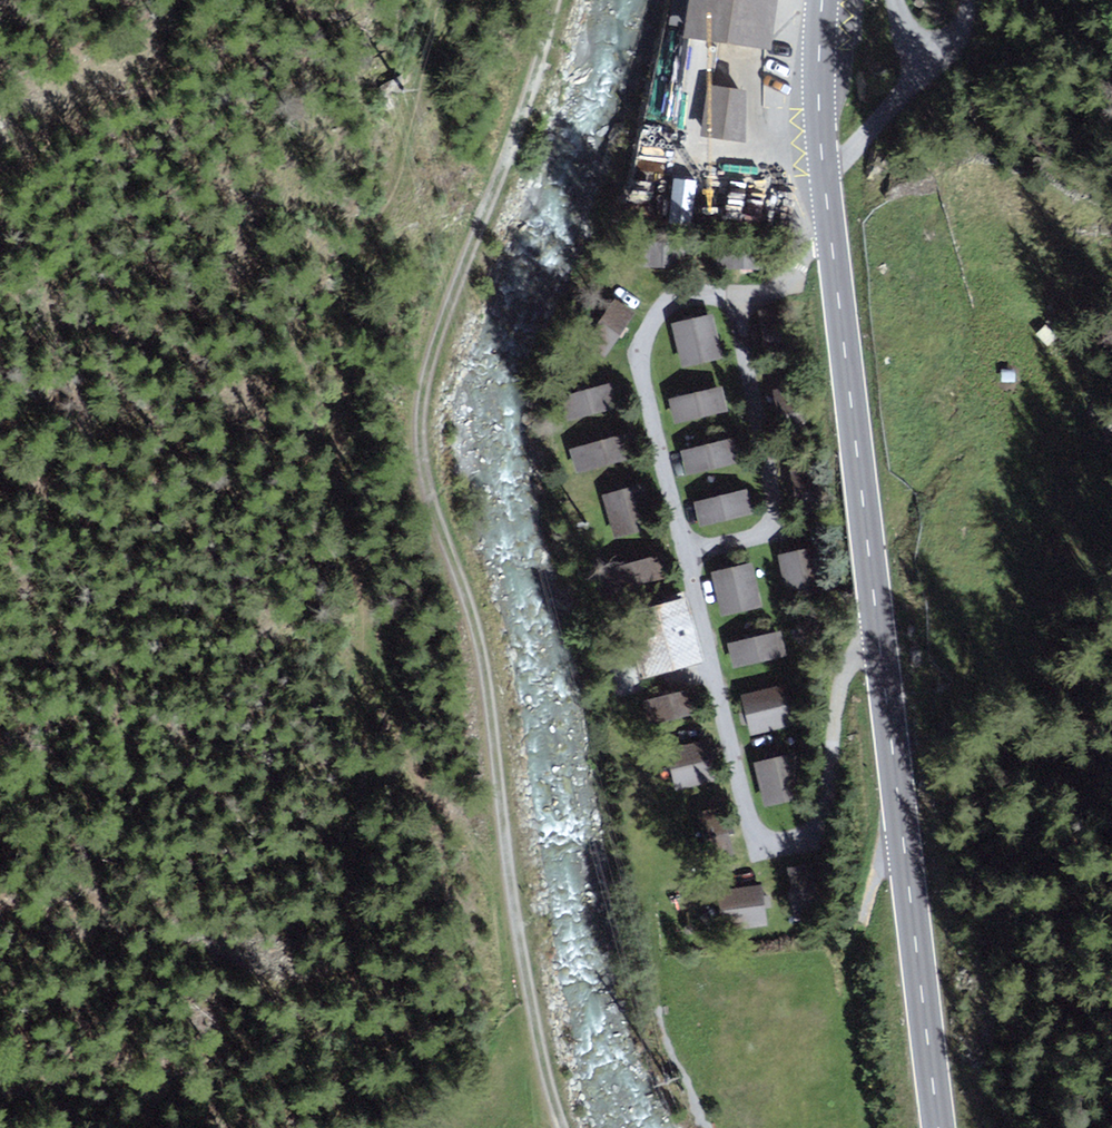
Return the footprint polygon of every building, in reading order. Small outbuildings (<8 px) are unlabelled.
[(689,35),(762,47),(770,0),(695,0),(689,35)] [(742,95),(708,91),(702,133),(737,138),(742,95)] [(691,218),(694,179),(674,178),(672,217),(691,218)] [(640,246),(640,265),(687,265),(687,246),(640,246)] [(769,249),(723,247),(722,267),(768,269),(769,249)] [(631,317),(614,306),(590,340),(606,352),(631,317)] [(711,319),(674,328),(683,364),(720,355),(711,319)] [(609,387),(561,399),(567,423),(615,411),(609,387)] [(720,391),(673,402),(677,419),(724,408),(720,391)] [(630,436),(574,450),(579,470),(635,455),(630,436)] [(731,442),(683,453),(688,475),(736,465),(731,442)] [(641,490),(606,498),(615,535),(650,526),(641,490)] [(743,492),(697,503),(702,524),(748,513),(743,492)] [(822,552),(781,561),(791,601),(831,592),(822,552)] [(604,573),(609,592),(664,577),(659,558),(604,573)] [(751,567),(716,575),(724,612),(759,605),(751,567)] [(695,657),(681,604),(635,616),(648,669),(695,657)] [(777,638),(734,648),(739,666),(781,656),(777,638)] [(786,691),(745,700),(752,735),(794,726),(786,691)] [(692,693),(648,704),(652,723),(697,712),(692,693)] [(706,745),(671,752),(679,786),(713,779),(706,745)] [(794,761),(758,770),(767,807),(803,799),(794,761)] [(812,868),(790,871),(796,919),(818,916),(812,868)] [(760,888),(721,893),(725,928),(764,923),(760,888)]
